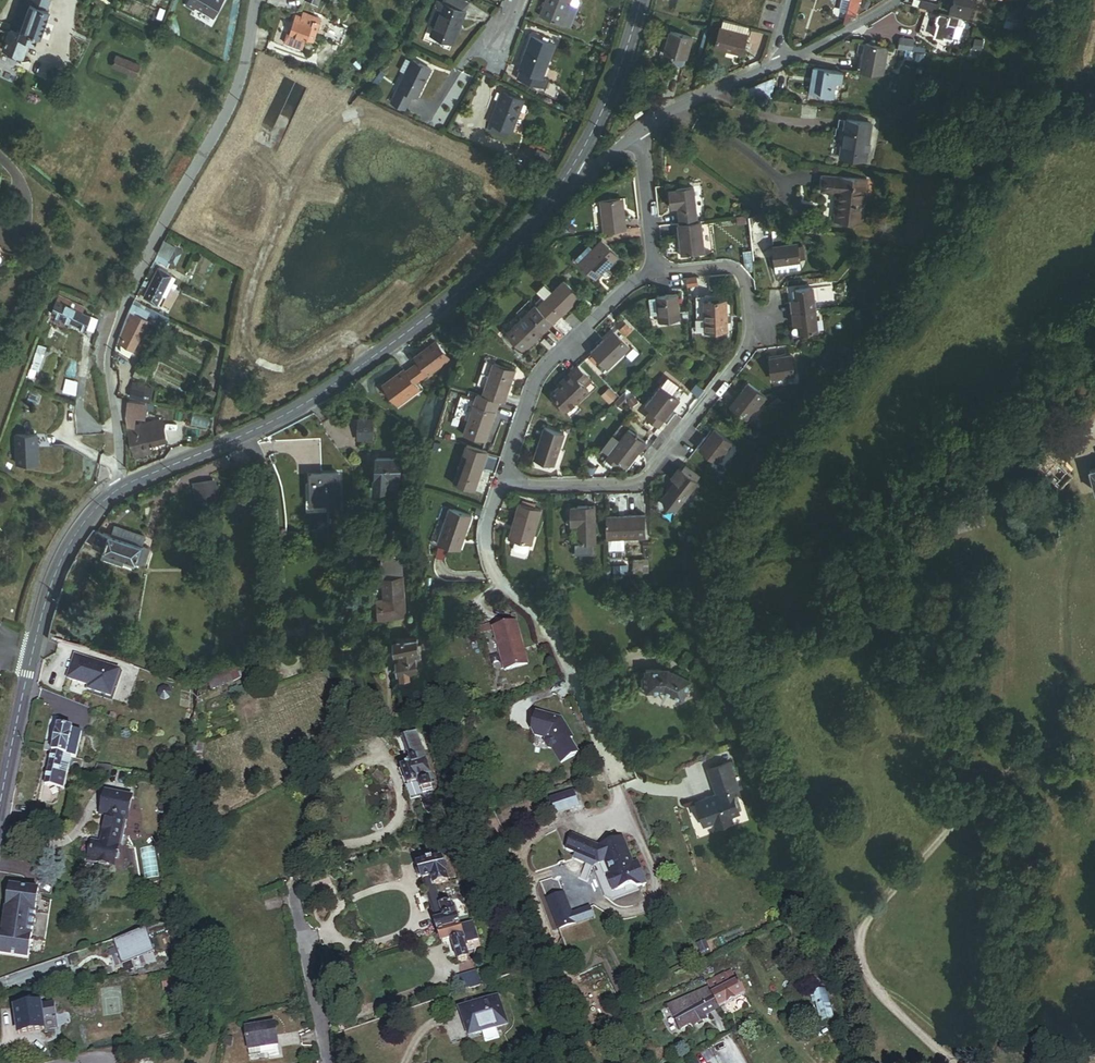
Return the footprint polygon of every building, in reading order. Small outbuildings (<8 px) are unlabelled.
[(2,52),(21,59),(27,41),(33,43),(36,37),(39,38),(49,10),(46,9),(49,0),(21,0),(2,52)] [(185,6),(194,11),(196,8),(214,18),(224,0),(188,0),(185,6)] [(302,11),(315,15),(321,0),(306,0),(302,11)] [(450,42),(463,11),(449,5),(436,0),(432,0),(423,25),(430,28),(428,33),(450,42)] [(467,1),(464,0),(451,0),(449,5),(463,11),(467,1)] [(539,15),(561,23),(569,26),(576,8),(568,5),(569,0),(544,0),(539,15)] [(848,0),(842,0),(840,8),(849,11),(846,24),(856,17),(851,16),(855,2),(848,0)] [(851,16),(856,17),(858,9),(861,0),(848,0),(855,2),(851,16)] [(869,1),(866,0),(861,0),(858,9),(861,10),(868,4),(869,1)] [(950,14),(964,18),(965,17),(969,19),(974,0),(954,0),(950,14)] [(920,2),(919,7),(935,12),(937,6),(920,2)] [(1019,15),(1008,11),(1003,26),(1014,29),(1019,15)] [(316,32),(320,21),(311,18),(312,14),(305,12),(304,16),(297,14),(291,32),(287,31),(285,40),(305,46),(308,37),(314,39),(315,36),(318,37),(319,33),(316,32)] [(960,28),(962,20),(941,14),(940,15),(937,16),(936,22),(939,25),(935,37),(945,40),(946,38),(953,40),(957,27),(960,28)] [(1041,19),(1031,16),(1027,33),(1037,36),(1041,19)] [(723,28),(718,48),(744,54),(749,36),(748,35),(750,27),(726,21),(724,28),(723,28)] [(346,30),(329,23),(324,39),(340,45),(346,30)] [(674,33),(668,54),(687,59),(693,38),(674,33)] [(543,77),(541,76),(552,45),(548,43),(542,41),(530,37),(518,69),(520,70),(517,78),(540,86),(543,77)] [(913,39),(900,37),(898,48),(927,53),(928,47),(912,45),(913,39)] [(794,42),(796,47),(803,44),(801,39),(794,42)] [(887,46),(867,43),(862,66),(862,71),(882,75),(887,46)] [(145,67),(115,57),(112,68),(141,78),(145,67)] [(407,57),(388,99),(402,105),(408,92),(414,94),(427,66),(407,57)] [(843,73),(814,67),(809,93),(833,98),(836,82),(841,83),(843,73)] [(950,69),(942,68),(940,75),(949,77),(950,69)] [(736,89),(735,93),(760,97),(763,79),(736,89)] [(499,92),(489,124),(509,131),(520,98),(499,92)] [(637,105),(629,110),(632,114),(640,109),(637,105)] [(835,136),(843,137),(846,119),(837,118),(835,136)] [(865,159),(870,122),(846,119),(843,137),(841,156),(865,159)] [(547,160),(538,155),(529,169),(538,175),(547,160)] [(833,219),(859,222),(865,180),(823,175),(821,190),(836,191),(833,219)] [(696,223),(692,186),(674,188),(674,191),(669,191),(670,207),(676,207),(678,225),(696,223)] [(907,200),(900,194),(897,198),(904,204),(907,200)] [(600,197),(601,230),(624,230),(623,213),(618,213),(618,197),(600,197)] [(678,225),(675,225),(678,257),(704,254),(701,222),(696,223),(678,225)] [(590,244),(576,259),(597,280),(602,274),(607,269),(619,257),(602,240),(594,248),(590,244)] [(800,243),(774,245),(776,264),(801,262),(800,243)] [(161,244),(157,254),(163,257),(159,265),(166,269),(170,263),(174,265),(180,252),(174,248),(173,250),(161,244)] [(751,249),(743,251),(745,265),(748,269),(751,272),(754,272),(751,249)] [(158,269),(145,298),(157,304),(161,294),(166,297),(171,286),(175,288),(176,285),(173,283),(176,277),(158,269)] [(607,269),(602,274),(606,278),(611,273),(607,269)] [(517,323),(505,334),(524,353),(579,297),(562,280),(551,291),(542,282),(534,290),(543,299),(536,306),(535,305),(528,311),(517,323)] [(797,299),(792,299),(794,321),(799,321),(801,334),(817,333),(813,287),(796,289),(797,299)] [(675,294),(656,295),(656,296),(657,313),(657,321),(677,319),(675,294)] [(54,295),(48,312),(83,325),(88,312),(80,310),(82,305),(54,295)] [(704,300),(710,300),(709,295),(696,296),(697,330),(706,330),(704,300)] [(710,300),(704,300),(706,330),(718,329),(728,329),(727,299),(710,300)] [(129,310),(118,341),(120,342),(120,353),(130,357),(146,317),(143,316),(144,314),(145,311),(150,313),(150,315),(166,323),(169,316),(154,309),(153,310),(152,308),(134,300),(129,310)] [(523,306),(512,318),(517,323),(528,311),(523,306)] [(145,311),(144,314),(161,332),(203,351),(211,336),(169,316),(166,323),(150,315),(150,313),(145,311)] [(628,324),(623,329),(627,333),(632,328),(628,324)] [(627,349),(611,332),(589,354),(604,370),(627,349)] [(382,383),(398,405),(419,389),(415,383),(428,374),(449,359),(435,340),(414,355),(418,361),(405,370),(404,368),(382,383)] [(40,354),(32,352),(26,373),(31,375),(33,370),(30,370),(31,367),(35,368),(40,354)] [(791,358),(770,359),(771,387),(799,386),(798,376),(792,376),(791,358)] [(490,363),(479,396),(497,402),(502,403),(513,370),(490,363)] [(586,375),(576,366),(562,378),(564,380),(550,394),(567,410),(586,389),(584,387),(580,382),(586,375)] [(138,367),(135,377),(146,380),(149,371),(138,367)] [(591,380),(586,375),(580,382),(584,387),(591,380)] [(669,376),(662,385),(672,394),(679,385),(669,376)] [(135,377),(129,396),(149,402),(154,383),(146,380),(135,377)] [(65,378),(62,391),(73,394),(76,380),(65,378)] [(747,382),(729,405),(747,419),(765,395),(747,382)] [(703,390),(695,384),(689,391),(698,397),(703,390)] [(644,416),(656,427),(679,400),(672,394),(662,385),(644,406),(649,410),(644,416)] [(600,395),(608,404),(617,397),(609,388),(600,395)] [(465,421),(460,436),(483,443),(497,402),(479,396),(474,394),(472,400),(465,421)] [(472,400),(458,396),(451,416),(465,421),(472,400)] [(775,397),(771,403),(776,407),(780,401),(775,397)] [(146,404),(127,402),(126,416),(127,426),(133,427),(135,417),(144,418),(146,404)] [(127,429),(134,457),(151,453),(149,447),(167,442),(162,420),(133,427),(127,429)] [(371,440),(372,422),(358,421),(357,439),(371,440)] [(542,425),(531,457),(550,464),(562,433),(542,425)] [(647,442),(628,428),(615,446),(608,440),(602,448),(609,453),(606,458),(614,463),(621,462),(628,467),(647,442)] [(709,440),(701,450),(717,463),(732,443),(715,429),(708,439),(709,440)] [(37,442),(36,432),(14,433),(16,462),(38,461),(37,442)] [(49,441),(44,432),(36,432),(37,442),(49,441)] [(1040,442),(1029,452),(1036,459),(1035,461),(1062,487),(1074,474),(1049,447),(1046,450),(1040,442)] [(463,445),(450,483),(471,491),(484,452),(463,445)] [(95,446),(86,447),(87,460),(96,459),(95,446)] [(389,459),(376,458),(374,490),(385,491),(385,488),(386,480),(399,481),(400,459),(394,459),(395,454),(389,453),(389,459)] [(440,455),(439,456),(436,467),(436,470),(437,472),(438,473),(440,473),(442,473),(443,473),(445,472),(446,469),(449,459),(449,458),(449,456),(448,455),(446,454),(445,453),(443,453),(442,454),(440,455)] [(598,466),(589,463),(589,474),(594,473),(598,466)] [(680,469),(672,480),(676,482),(670,489),(684,500),(697,483),(680,469)] [(311,482),(306,483),(307,511),(326,510),(326,502),(341,502),(339,472),(311,473),(311,482)] [(260,476),(254,477),(257,487),(262,485),(260,476)] [(399,481),(386,480),(385,488),(395,489),(398,486),(399,481)] [(217,497),(214,481),(193,484),(195,500),(217,497)] [(684,500),(670,489),(663,499),(666,509),(676,510),(684,500)] [(529,543),(538,507),(515,503),(507,538),(511,539),(510,545),(511,548),(522,550),(524,549),(526,542),(529,543)] [(593,541),(593,504),(576,503),(576,506),(568,506),(568,523),(575,523),(575,541),(593,541)] [(446,506),(433,542),(456,550),(469,515),(446,506)] [(643,515),(604,514),(603,537),(607,537),(622,537),(643,537),(643,515)] [(387,519),(387,527),(403,527),(403,518),(387,519)] [(97,531),(92,548),(103,552),(103,553),(109,555),(108,561),(126,567),(128,561),(136,564),(136,562),(144,565),(149,548),(134,543),(136,535),(116,528),(113,537),(97,531)] [(622,537),(607,537),(607,546),(622,546),(622,537)] [(386,574),(403,574),(403,556),(385,557),(386,574)] [(403,577),(383,577),(383,596),(383,602),(378,603),(378,616),(404,615),(403,577)] [(529,665),(517,623),(493,630),(494,632),(505,672),(529,665)] [(492,625),(476,629),(479,637),(494,632),(493,630),(492,625)] [(49,632),(47,640),(54,642),(55,634),(49,632)] [(416,636),(396,637),(396,640),(392,642),(393,648),(397,651),(399,651),(399,657),(395,662),(396,669),(399,670),(400,676),(408,675),(407,670),(415,669),(414,666),(419,665),(418,658),(417,648),(419,648),(419,644),(417,644),(416,636)] [(119,674),(74,658),(66,681),(88,689),(86,694),(109,702),(119,674)] [(65,661),(60,676),(66,678),(72,663),(65,661)] [(254,662),(206,682),(210,692),(258,672),(254,662)] [(664,692),(682,701),(693,681),(668,670),(646,671),(646,674),(643,677),(643,686),(647,689),(647,692),(664,692)] [(112,703),(122,675),(119,674),(109,702),(112,703)] [(168,699),(169,694),(167,689),(162,687),(157,690),(155,695),(158,700),(163,702),(168,699)] [(579,755),(571,741),(574,739),(563,720),(537,714),(532,732),(535,738),(546,741),(545,745),(549,751),(553,752),(554,751),(562,765),(579,755)] [(90,719),(84,718),(81,732),(87,733),(90,719)] [(449,764),(417,723),(404,732),(421,755),(413,761),(424,775),(423,776),(429,784),(439,776),(440,777),(448,771),(445,767),(449,764)] [(75,759),(81,734),(57,728),(44,786),(63,790),(66,778),(59,776),(63,757),(75,759)] [(202,744),(194,744),(193,752),(202,753),(202,744)] [(740,790),(731,762),(709,770),(717,795),(696,802),(705,826),(715,822),(717,828),(734,822),(732,817),(741,814),(734,794),(736,791),(740,790)] [(597,800),(592,786),(576,791),(581,805),(597,800)] [(551,798),(557,815),(581,807),(575,790),(551,798)] [(130,799),(106,794),(102,816),(108,817),(103,843),(96,842),(92,859),(117,864),(130,799)] [(573,836),(566,852),(600,866),(605,864),(610,877),(606,878),(613,894),(634,886),(638,889),(648,885),(639,861),(634,863),(624,838),(600,847),(573,836)] [(457,914),(453,902),(451,902),(450,901),(441,904),(435,884),(449,879),(442,855),(418,863),(424,881),(425,880),(438,921),(437,922),(440,933),(459,926),(456,915),(457,914)] [(157,884),(159,895),(168,893),(167,883),(157,884)] [(40,893),(10,888),(6,908),(17,910),(16,918),(11,917),(10,924),(15,925),(13,935),(2,933),(0,946),(0,953),(29,958),(40,893)] [(16,918),(17,910),(6,908),(2,933),(13,935),(15,925),(10,924),(11,917),(16,918)] [(559,930),(566,949),(597,938),(590,919),(559,930)] [(459,926),(440,933),(444,944),(452,941),(454,946),(455,946),(460,961),(470,958),(466,946),(469,945),(468,943),(480,939),(474,922),(459,926)] [(122,965),(155,953),(147,929),(114,941),(122,965)] [(211,959),(210,951),(200,953),(201,961),(211,959)] [(738,969),(712,983),(724,1005),(726,1009),(752,995),(738,969)] [(466,988),(483,983),(479,971),(468,975),(468,977),(462,979),(466,988)] [(175,987),(173,976),(162,978),(163,989),(175,987)] [(708,984),(671,1002),(684,1027),(724,1005),(712,983),(708,984)] [(511,1016),(503,990),(466,1001),(473,1027),(487,1023),(489,1032),(493,1034),(498,1033),(500,1029),(498,1020),(511,1016)] [(835,1018),(828,990),(818,992),(815,995),(816,1001),(818,1001),(820,1002),(822,1017),(825,1021),(835,1018)] [(43,1030),(40,1005),(39,1005),(38,1003),(30,1004),(30,1007),(25,1008),(24,1005),(16,1006),(16,1009),(15,1009),(18,1034),(43,1030)] [(724,1005),(684,1027),(686,1031),(698,1025),(700,1029),(715,1020),(713,1016),(726,1009),(724,1005)] [(274,1021),(244,1026),(248,1049),(278,1044),(274,1021)] [(278,1044),(248,1049),(249,1055),(279,1050),(278,1044)]
